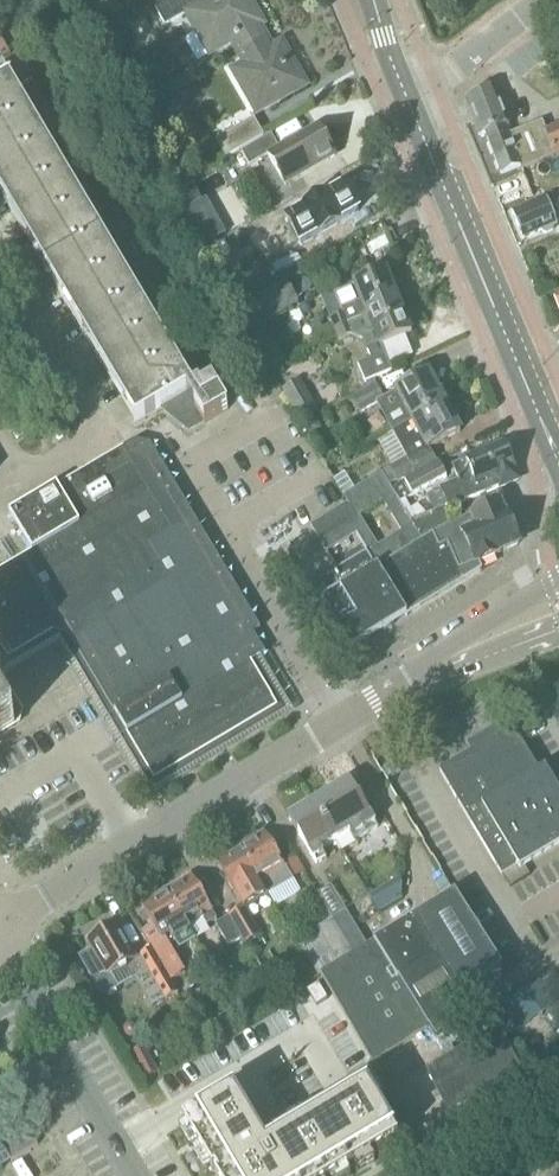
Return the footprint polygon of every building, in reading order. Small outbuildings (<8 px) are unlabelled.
[(202,0),(150,0),(165,27),(187,14),(187,15),(198,35),(204,32),(216,53),(232,44),(237,53),(265,36),(260,27),(263,25),(249,0),(211,0),(204,4),(202,0)] [(113,31),(104,30),(97,36),(98,44),(105,50),(113,47),(117,39),(113,31)] [(265,36),(237,53),(244,66),(233,73),(256,115),(306,86),(282,44),(270,51),(265,43),(268,41),(265,36)] [(134,79),(126,66),(111,75),(119,88),(134,79)] [(141,419),(136,422),(134,423),(135,425),(157,412),(160,410),(163,408),(184,425),(189,429),(191,428),(202,421),(203,421),(205,424),(229,410),(219,393),(218,394),(213,385),(211,386),(202,391),(199,386),(193,390),(188,393),(6,86),(11,83),(13,82),(12,81),(3,86),(0,88),(0,181),(141,419)] [(494,86),(464,99),(478,135),(484,132),(502,174),(521,166),(522,168),(558,152),(558,124),(545,129),(542,121),(509,135),(504,124),(509,122),(508,120),(511,117),(509,112),(505,111),(494,86)] [(163,98),(164,108),(168,112),(179,111),(183,107),(182,97),(177,92),(167,93),(163,98)] [(264,136),(254,119),(216,141),(226,159),(264,136)] [(271,135),(241,153),(249,167),(268,156),(285,185),(335,157),(318,127),(279,149),(271,135)] [(305,207),(285,218),(301,245),(320,234),(321,235),(340,224),(339,223),(359,212),(356,206),(360,203),(351,189),(347,191),(344,185),(324,196),(305,206),(305,207)] [(194,186),(176,196),(184,209),(201,200),(194,186)] [(545,200),(543,197),(512,211),(524,239),(541,231),(547,234),(554,231),(556,226),(558,224),(558,194),(545,200)] [(215,230),(199,239),(204,247),(220,238),(226,234),(222,226),(215,230)] [(224,245),(208,254),(237,303),(253,294),(224,245)] [(338,339),(334,330),(400,303),(387,273),(339,292),(337,287),(320,294),(332,324),(310,333),(315,346),(324,344),(338,339)] [(257,328),(299,305),(287,282),(235,310),(247,332),(257,327),(257,328)] [(400,303),(334,330),(338,339),(338,341),(350,336),(363,340),(371,360),(358,365),(365,381),(375,377),(391,371),(381,347),(412,334),(400,303)] [(283,358),(267,367),(271,373),(275,380),(291,371),(283,358)] [(429,374),(396,392),(384,398),(378,386),(353,399),(360,413),(378,404),(391,430),(444,402),(429,374)] [(298,380),(282,390),(300,421),(317,411),(298,380)] [(389,468),(389,470),(382,473),(380,475),(387,487),(389,485),(437,463),(430,449),(460,433),(444,402),(391,430),(407,459),(389,468)] [(15,726),(15,725),(20,722),(23,712),(13,694),(1,674),(7,659),(52,633),(67,637),(114,715),(126,708),(137,727),(126,734),(153,781),(277,707),(271,697),(250,662),(265,653),(252,633),(259,629),(150,445),(149,444),(134,440),(122,448),(12,515),(13,517),(34,552),(21,559),(0,572),(0,735),(15,726)] [(467,461),(453,467),(459,481),(439,489),(440,492),(428,497),(434,512),(416,519),(409,523),(418,537),(420,542),(434,533),(453,524),(447,509),(500,487),(500,488),(519,480),(514,469),(515,469),(505,445),(467,460),(467,461)] [(447,478),(440,464),(389,491),(398,505),(447,478)] [(500,503),(453,524),(434,533),(420,542),(418,537),(409,523),(398,505),(389,491),(387,487),(380,475),(344,497),(348,503),(347,503),(340,508),(310,526),(318,540),(348,522),(356,534),(367,552),(378,570),(406,617),(408,616),(407,615),(480,570),(481,572),(483,571),(480,564),(501,554),(500,553),(519,544),(507,518),(500,503)] [(318,540),(326,552),(356,534),(348,522),(318,540)] [(378,570),(367,552),(330,574),(340,591),(321,602),(351,651),(406,617),(378,570)] [(440,772),(502,875),(503,874),(518,866),(523,863),(558,841),(558,805),(540,774),(513,728),(440,772)] [(349,779),(313,801),(336,840),(349,832),(354,841),(378,826),(349,779)] [(336,840),(313,801),(287,816),(316,864),(326,858),(321,849),(336,840)] [(292,879),(284,867),(265,833),(254,840),(252,837),(242,843),(244,845),(241,847),(261,881),(260,881),(268,893),(292,879)] [(225,853),(227,857),(216,863),(243,909),(229,917),(245,943),(259,935),(243,908),(268,893),(260,881),(261,881),(241,847),(236,850),(235,847),(225,853)] [(518,866),(503,874),(509,884),(511,887),(531,876),(529,873),(526,867),(523,863),(518,866)] [(217,920),(210,908),(192,877),(180,884),(179,881),(168,888),(169,890),(168,890),(188,923),(201,916),(207,925),(217,920)] [(395,882),(376,893),(383,906),(402,895),(395,882)] [(195,940),(193,936),(186,925),(188,923),(168,890),(164,893),(162,890),(153,896),(154,898),(142,905),(155,926),(143,933),(152,948),(169,977),(171,981),(185,972),(170,946),(175,944),(176,946),(179,950),(195,940)] [(354,956),(321,976),(371,1064),(428,1029),(429,1028),(423,1017),(460,995),(502,969),(454,894),(390,933),(374,943),(369,946),(354,956)] [(347,911),(332,920),(354,956),(369,946),(368,946),(347,911)] [(229,917),(215,925),(228,947),(242,939),(229,917)] [(330,949),(309,961),(316,972),(318,976),(318,977),(321,976),(354,956),(332,920),(318,929),(321,935),(330,949)] [(80,957),(79,958),(103,998),(119,988),(118,986),(111,974),(124,966),(132,981),(136,979),(149,1001),(152,1006),(164,999),(176,992),(152,951),(137,959),(116,924),(89,941),(94,949),(80,957)] [(558,996),(558,971),(547,979),(558,996)] [(547,979),(542,982),(541,980),(510,1002),(526,1025),(558,1003),(558,996),(547,979)] [(328,1000),(321,988),(319,985),(308,991),(317,1006),(318,1006),(328,1000)] [(225,1031),(244,1020),(237,1007),(218,1019),(225,1031)] [(126,1027),(124,1033),(127,1037),(132,1039),(137,1036),(138,1031),(135,1027),(130,1025),(126,1027)] [(499,1032),(429,1070),(449,1110),(478,1096),(480,1100),(498,1092),(495,1087),(521,1073),(499,1032)] [(185,1125),(215,1175),(343,1175),(400,1142),(369,1090),(273,1148),(265,1135),(260,1138),(235,1095),(185,1125)] [(37,1145),(29,1133),(19,1139),(14,1130),(0,1139),(0,1144),(10,1161),(37,1145)]
